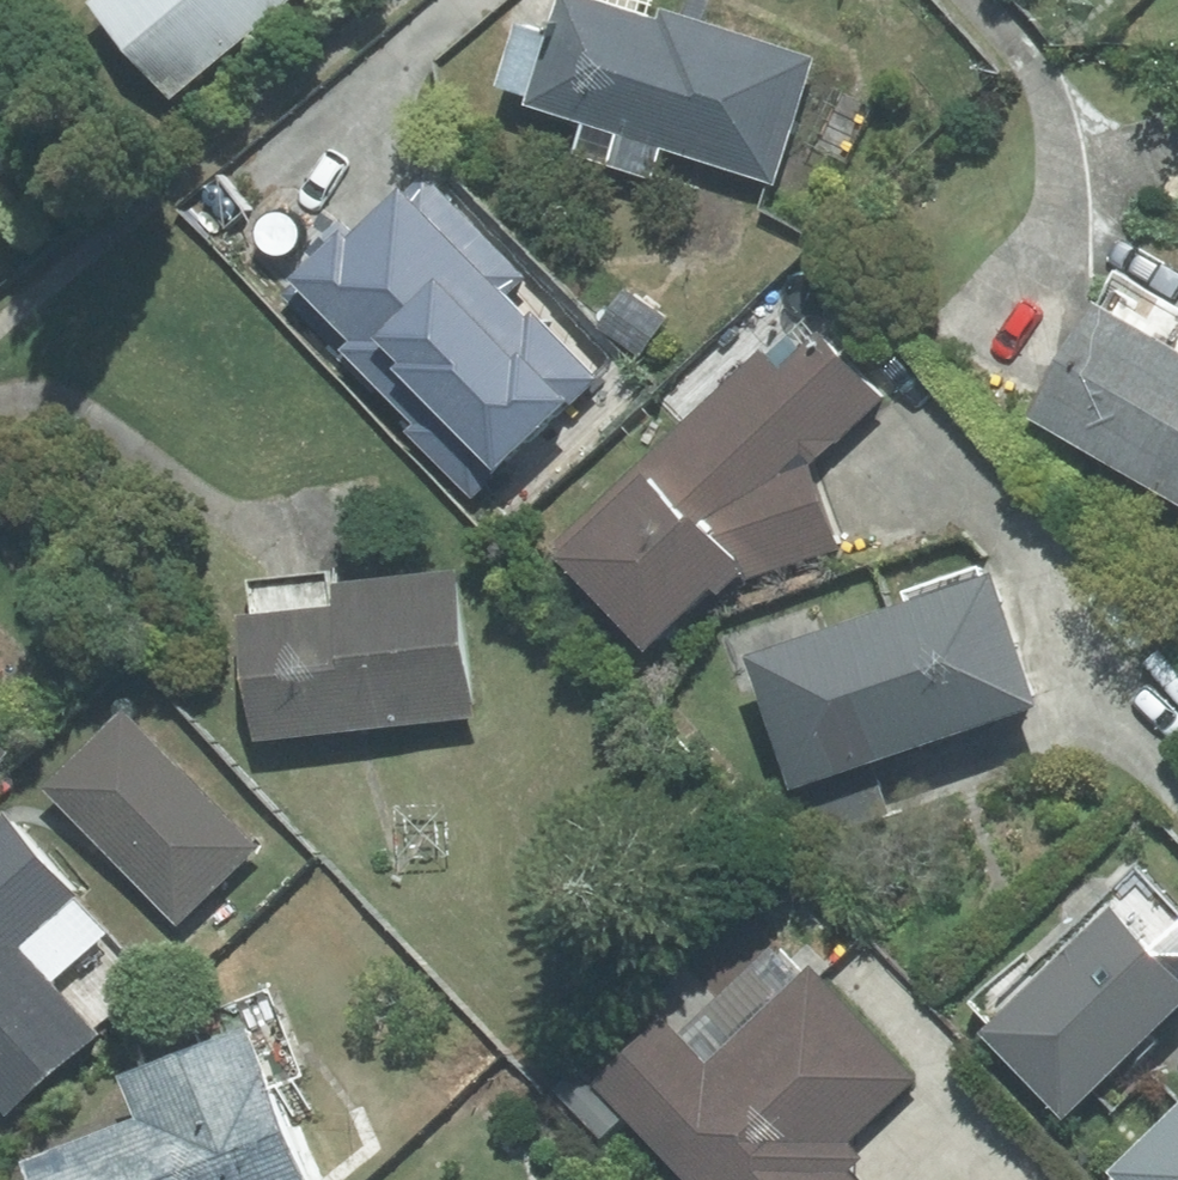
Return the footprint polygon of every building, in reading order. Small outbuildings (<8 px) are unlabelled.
[(170,95),(283,0),(93,0),(91,2),(170,95)] [(596,0),(555,0),(546,32),(512,23),(493,87),(525,97),(523,105),(581,123),(572,156),(650,178),(659,147),(772,183),(810,58),(658,8),(656,18),(596,0)] [(335,231),(290,275),(354,340),(345,349),(417,423),(409,431),(472,495),(593,377),(530,313),(526,318),(506,298),(528,275),(423,168),(401,190),(396,186),(343,238),(335,231)] [(1027,418),(1177,503),(1177,311),(1110,272),(1027,418)] [(624,290),(597,326),(636,355),(663,318),(624,290)] [(881,400),(800,311),(543,547),(641,653),(708,592),(714,599),(741,576),(834,544),(808,466),(881,400)] [(906,603),(745,657),(789,787),(1031,706),(988,575),(981,578),(978,567),(902,593),(906,603)] [(248,616),(236,618),(252,741),(471,713),(453,572),(328,588),(327,575),(244,586),(248,616)] [(121,712),(43,789),(175,924),(254,848),(121,712)] [(0,819),(0,1115),(3,1118),(99,1034),(95,1030),(143,987),(68,901),(74,895),(4,816),(0,819)] [(1134,864),(1032,961),(1023,951),(967,1004),(988,1026),(981,1034),(1059,1116),(1177,1003),(1177,911),(1134,864)] [(597,1086),(686,1179),(849,1179),(842,1173),(857,1158),(842,1142),(911,1076),(808,968),(801,975),(776,949),(676,1043),(660,1026),(597,1086)] [(28,1179),(304,1179),(269,1090),(304,1077),(269,988),(191,1018),(202,1046),(120,1078),(135,1118),(21,1162),(28,1179)] [(1106,1172),(1114,1179),(1177,1179),(1177,1103),(1106,1172)]
